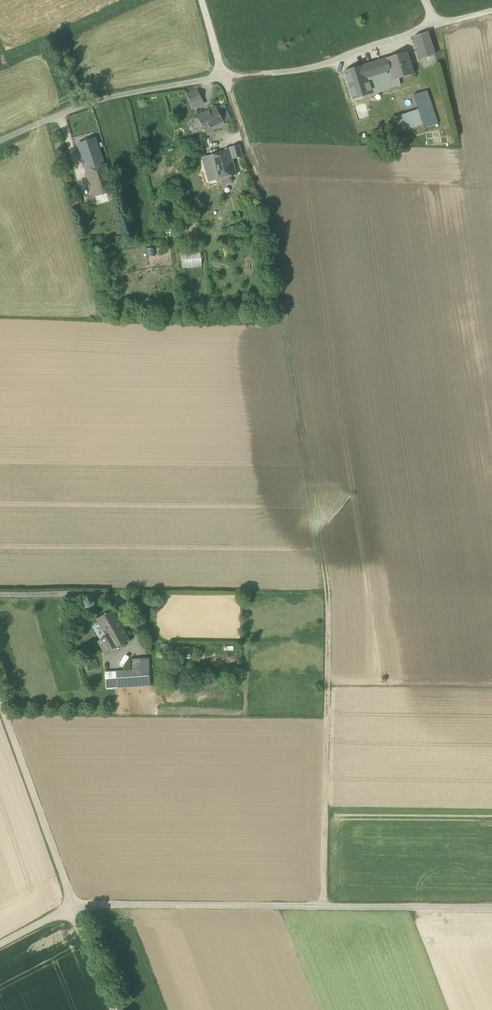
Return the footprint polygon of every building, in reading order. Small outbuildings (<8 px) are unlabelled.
[(414,37),(421,61),(435,56),(428,32),(414,37)] [(387,58),(394,80),(398,79),(414,74),(407,51),(387,58)] [(387,58),(363,65),(372,94),(400,85),(398,79),(394,80),(387,58)] [(353,100),(372,94),(363,65),(344,71),(353,100)] [(195,103),(197,106),(203,104),(197,91),(188,95),(192,104),(195,103)] [(418,109),(421,118),(434,114),(427,91),(413,95),(418,109)] [(217,108),(224,122),(231,119),(224,104),(217,108)] [(204,128),(207,135),(214,131),(212,128),(224,122),(217,108),(217,107),(200,115),(198,116),(198,117),(194,119),(200,130),(204,128)] [(397,133),(423,124),(421,118),(418,109),(392,118),(397,133)] [(438,123),(434,114),(421,118),(423,124),(424,127),(438,123)] [(88,170),(103,165),(95,140),(80,145),(84,159),(81,160),(83,168),(87,167),(88,170)] [(230,151),(232,158),(242,156),(239,145),(224,149),(225,152),(230,151)] [(221,178),(223,184),(232,182),(230,176),(237,174),(232,158),(230,151),(225,152),(202,158),(209,181),(221,178)] [(86,171),(90,183),(109,177),(105,165),(103,165),(88,170),(86,171)] [(90,183),(94,196),(106,192),(113,190),(109,177),(90,183)] [(109,201),(106,192),(94,196),(97,205),(109,201)] [(178,212),(158,214),(158,220),(164,219),(164,221),(175,220),(175,218),(179,218),(178,212)] [(200,250),(182,252),(184,268),(202,266),(200,250)] [(98,641),(105,653),(129,640),(112,610),(106,613),(105,613),(105,614),(96,619),(106,637),(98,641)] [(175,657),(190,657),(190,646),(175,647),(175,657)] [(116,672),(117,687),(149,685),(147,659),(132,660),(132,671),(116,672)] [(106,688),(117,687),(116,672),(105,672),(106,688)]
